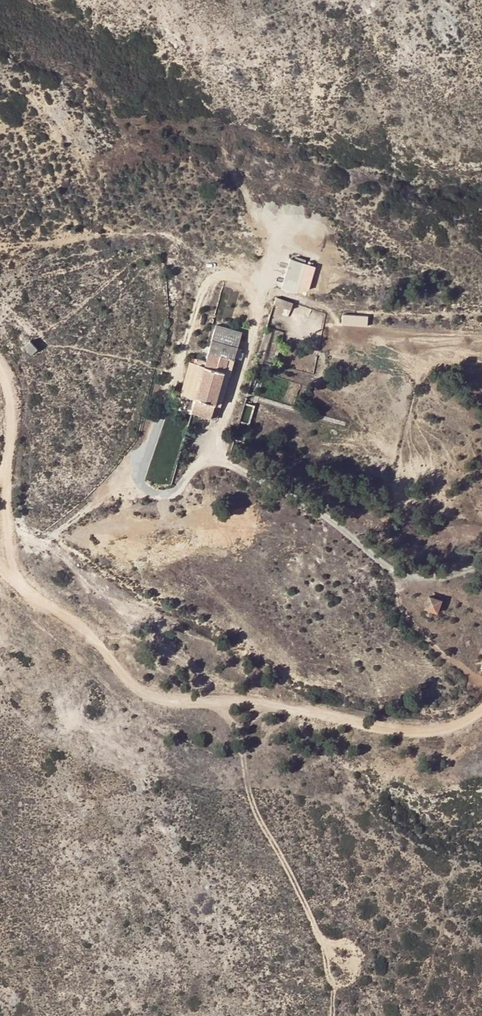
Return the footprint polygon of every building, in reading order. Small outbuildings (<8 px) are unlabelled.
[(290,257),(282,287),(298,292),(307,262),(290,257)] [(207,347),(200,346),(188,385),(199,389),(196,397),(215,403),(240,320),(216,313),(207,347)] [(370,324),(370,314),(343,314),(343,324),(370,324)] [(31,340),(25,344),(30,353),(36,348),(31,340)] [(438,615),(443,599),(430,594),(424,610),(438,615)]
